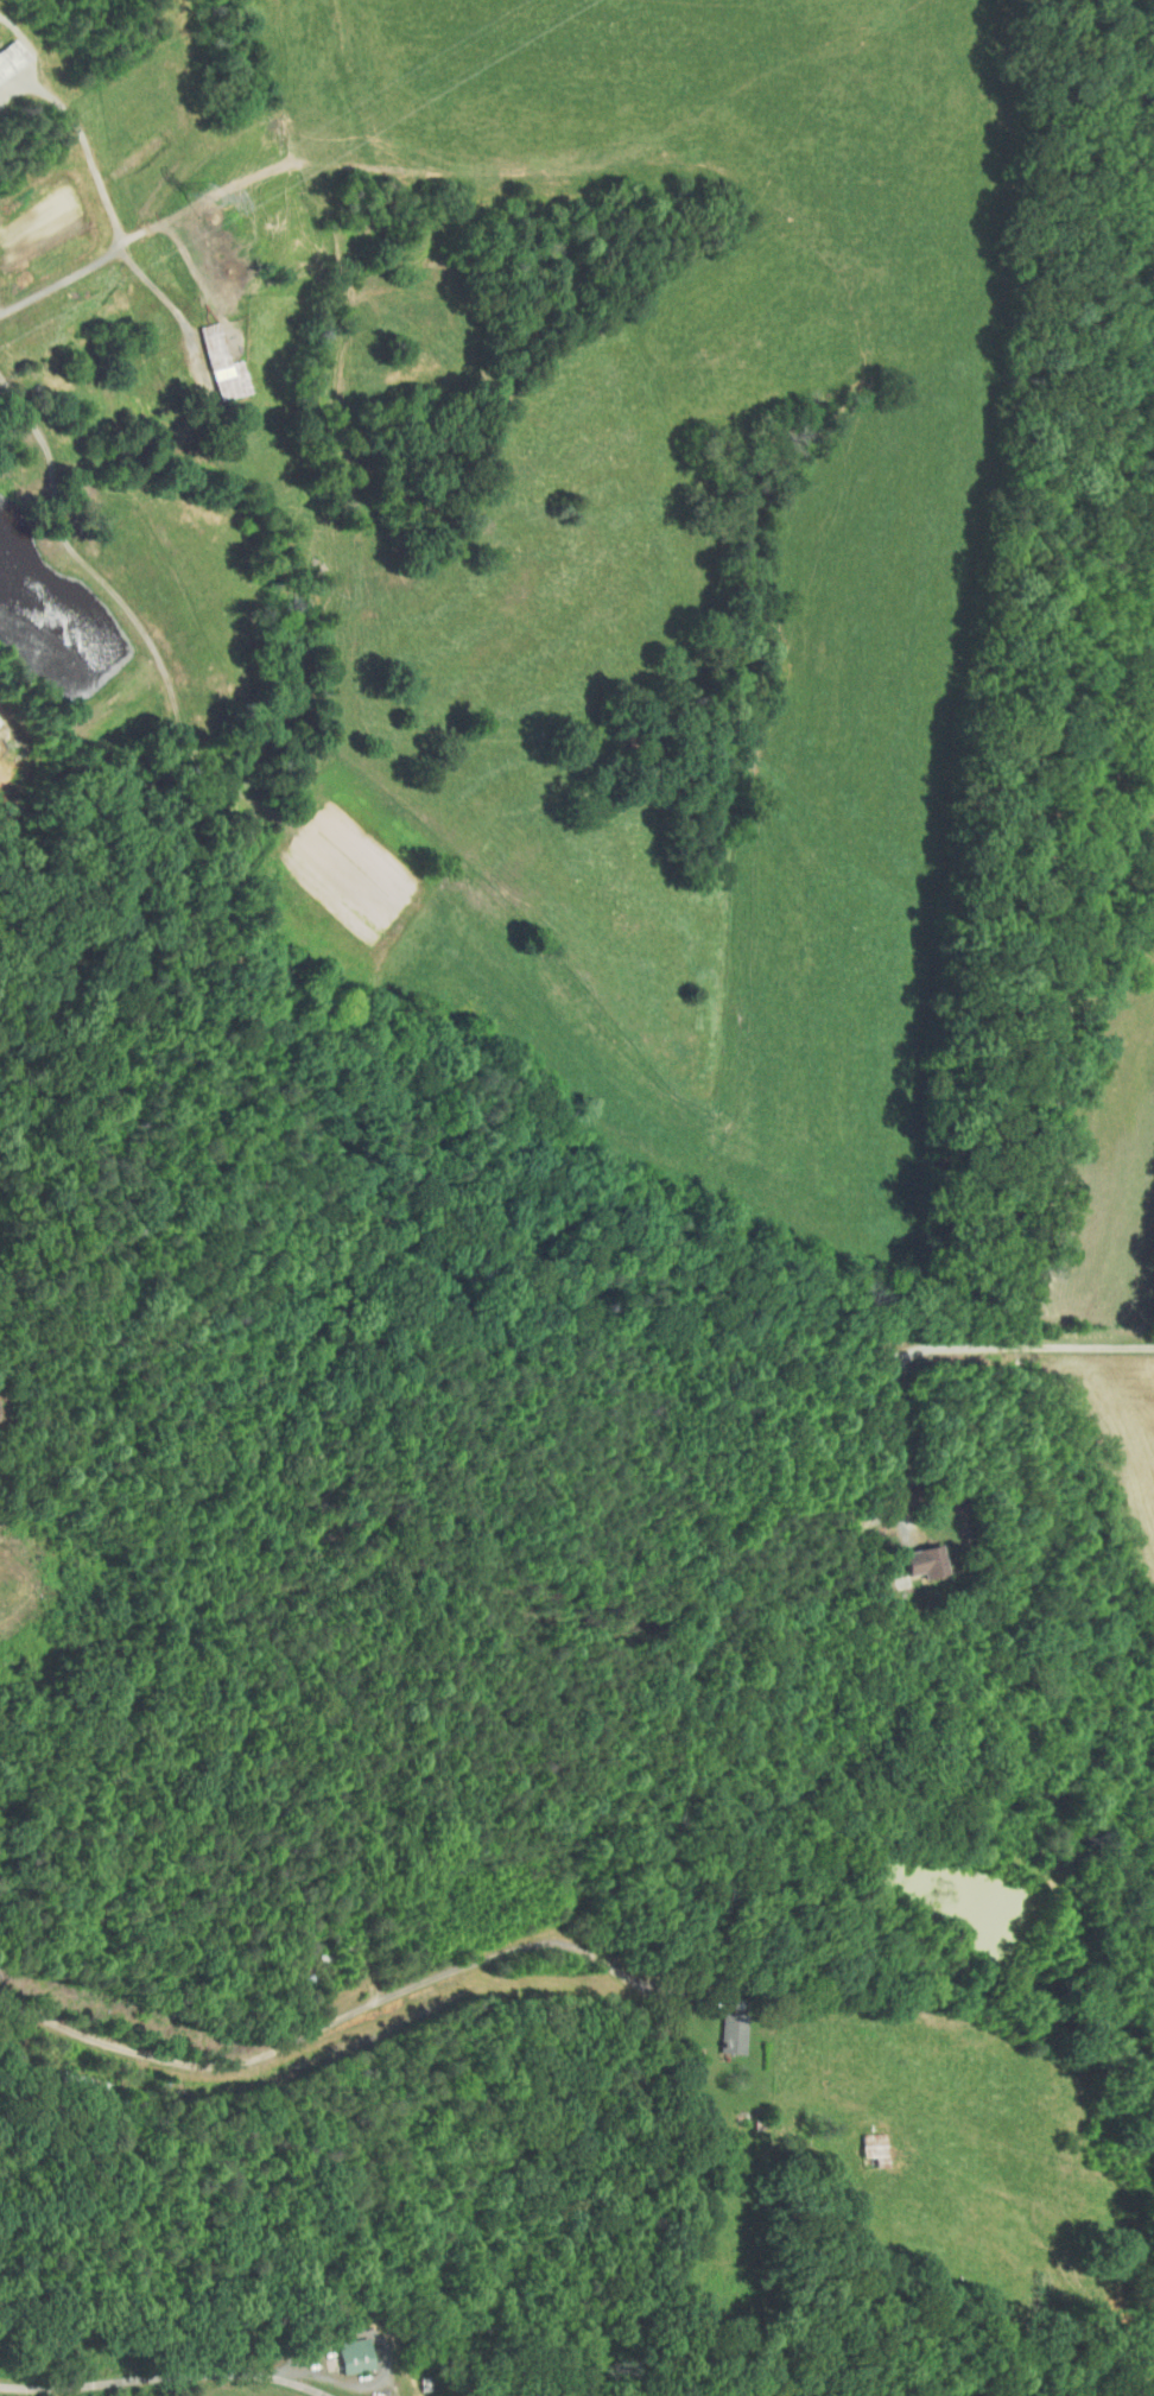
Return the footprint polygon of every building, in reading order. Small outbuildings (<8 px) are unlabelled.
[(13,42),(0,51),(0,80),(26,63),(13,42)] [(225,361),(216,320),(194,325),(212,399),(245,391),(237,358),(225,361)] [(924,1576),(943,1571),(934,1543),(898,1554),(905,1576),(922,1570),(924,1576)] [(742,2054),(743,2024),(719,2024),(718,2053),(742,2054)] [(881,2133),(858,2134),(858,2167),(882,2167),(881,2133)] [(333,2340),(336,2372),(369,2369),(365,2337),(333,2340)]
